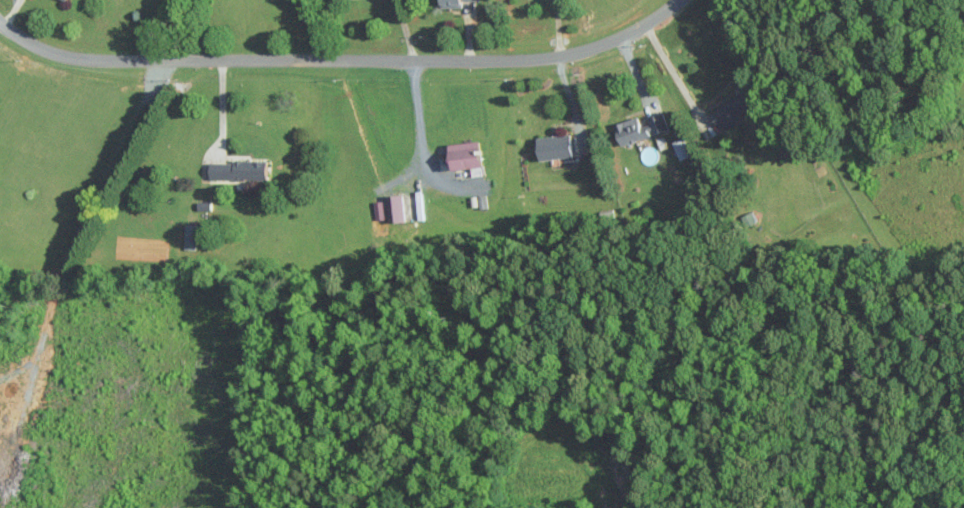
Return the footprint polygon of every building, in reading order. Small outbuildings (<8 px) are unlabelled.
[(616,123),(622,144),(654,135),(653,134),(669,129),(664,113),(649,117),(651,123),(642,126),(639,116),(616,123)] [(539,137),(541,159),(574,156),(572,134),(539,137)] [(681,160),(693,155),(685,137),(674,142),(681,160)] [(484,166),(481,140),(452,143),(455,169),(484,166)] [(211,160),(211,178),(268,180),(268,161),(211,160)] [(389,223),(405,221),(403,194),(386,196),(389,223)] [(375,201),(375,219),(384,219),(384,201),(375,201)] [(184,248),(195,248),(196,226),(185,226),(184,248)]
